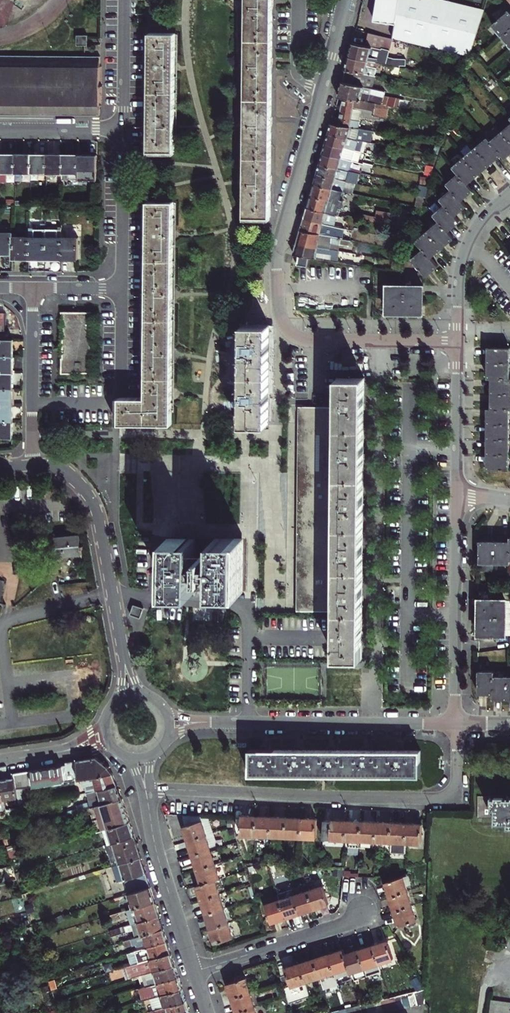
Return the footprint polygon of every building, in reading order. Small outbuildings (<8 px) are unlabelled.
[(246,4),(246,63),(244,216),(270,217),(271,188),(271,135),(272,59),(273,2),(273,0),(246,0),(246,4)] [(395,24),(393,39),(470,58),(484,9),(447,0),(377,0),(374,21),(395,24)] [(509,46),(509,12),(509,10),(492,25),(509,46)] [(393,39),(368,32),(365,46),(352,42),(351,48),(349,56),(378,63),(384,64),(393,66),(394,61),(386,59),(388,51),(389,52),(393,39)] [(175,68),(176,33),(149,33),(148,151),(175,151),(175,127),(175,68)] [(85,45),(87,45),(87,38),(87,35),(77,35),(77,37),(75,37),(75,42),(77,42),(77,46),(85,45)] [(99,116),(99,107),(101,105),(101,87),(102,86),(101,85),(101,67),(100,65),(100,56),(85,56),(0,55),(0,115),(99,116)] [(377,69),(378,63),(349,56),(347,61),(345,70),(375,76),(377,69)] [(381,104),(384,96),(385,92),(372,89),(375,76),(345,70),(342,79),(338,97),(343,98),(381,104)] [(411,101),(401,99),(388,97),(386,105),(389,106),(405,109),(409,110),(411,101)] [(343,98),(339,119),(333,117),(331,123),(358,128),(360,116),(380,121),(381,117),(386,119),(386,117),(387,117),(389,106),(386,105),(381,104),(343,98)] [(372,136),(359,134),(360,129),(358,128),(331,123),(330,127),(328,134),(348,137),(358,140),(363,141),(371,143),(372,136)] [(490,142),(487,138),(452,167),(458,174),(446,184),(451,189),(440,199),(445,205),(433,215),(439,221),(416,241),(423,249),(411,259),(426,276),(432,271),(437,266),(430,257),(435,253),(448,242),(453,238),(448,231),(453,226),(459,221),(454,216),(460,211),(466,206),(461,200),(467,195),(472,190),(466,184),(472,179),(483,169),(494,160),(501,154),(504,158),(509,153),(509,125),(490,142)] [(355,151),(358,140),(348,137),(328,134),(327,137),(325,144),(355,151)] [(352,161),(355,151),(325,144),(324,148),(322,154),(352,161)] [(355,151),(352,161),(360,163),(363,152),(361,152),(355,151)] [(7,182),(7,172),(15,172),(15,154),(0,154),(0,182),(7,182)] [(15,154),(15,172),(31,172),(31,154),(15,154)] [(31,154),(31,172),(47,173),(47,154),(31,154)] [(47,173),(47,176),(55,176),(55,173),(62,173),(63,154),(47,154),(47,173)] [(63,154),(62,173),(62,179),(78,180),(79,154),(63,154)] [(362,171),(354,169),(350,168),(352,161),(322,154),(321,158),(319,163),(349,171),(353,172),(361,174),(362,171)] [(349,171),(319,163),(318,167),(317,173),(346,181),(349,171)] [(433,166),(426,165),(424,174),(431,176),(433,166)] [(314,183),(343,192),(346,181),(317,173),(315,177),(314,183)] [(339,204),(343,192),(314,183),(312,188),(310,195),(339,204)] [(326,212),(335,215),(339,204),(310,195),(309,199),(307,207),(326,212)] [(424,197),(418,195),(415,206),(421,207),(424,197)] [(136,424),(172,424),(172,392),(173,353),(173,295),(174,235),(174,201),(148,201),(146,398),(120,397),(120,424),(136,424)] [(303,219),(334,226),(336,215),(335,215),(326,212),(307,207),(306,212),(303,219)] [(363,219),(390,224),(391,213),(377,211),(376,217),(364,214),(363,219)] [(400,215),(398,226),(415,229),(418,218),(400,215)] [(337,232),(333,231),(334,226),(303,219),(302,223),(300,230),(346,240),(348,232),(337,231),(337,232)] [(52,227),(45,227),(45,228),(45,259),(53,259),(61,259),(61,237),(62,229),(58,229),(52,229),(52,227)] [(29,237),(29,259),(36,259),(45,259),(45,228),(33,228),(33,237),(29,237)] [(348,246),(349,240),(346,240),(300,230),(299,236),(296,243),(339,251),(340,244),(348,246)] [(4,254),(12,254),(13,237),(13,232),(0,232),(0,254),(4,254)] [(12,254),(12,259),(20,259),(29,259),(29,237),(13,237),(12,254)] [(61,237),(61,259),(70,259),(78,259),(78,238),(61,237)] [(309,257),(337,262),(339,251),(296,243),(295,248),(293,254),(298,255),(309,257)] [(298,255),(296,265),(307,267),(309,257),(298,255)] [(402,272),(404,263),(394,261),(393,271),(402,272)] [(423,286),(405,286),(388,286),(387,313),(395,313),(414,313),(423,313),(423,286)] [(74,373),(91,373),(92,312),(63,312),(63,358),(62,358),(62,373),(74,374),(74,373)] [(269,406),(270,325),(243,325),(243,357),(243,376),(242,425),(268,425),(269,406)] [(13,356),(13,340),(2,339),(0,339),(0,356),(13,356)] [(489,347),(488,354),(488,368),(488,378),(492,378),(492,385),(492,401),(492,408),(488,408),(488,417),(488,432),(488,447),(487,460),(487,469),(509,470),(509,454),(509,440),(509,426),(509,409),(509,378),(509,374),(509,348),(489,347)] [(0,356),(0,372),(13,372),(13,356),(0,356)] [(0,372),(0,388),(13,388),(13,372),(0,372)] [(338,377),(338,407),(335,611),(335,632),(335,658),(361,658),(361,637),(362,587),(363,549),(363,506),(364,461),(364,400),(365,377),(338,377)] [(0,388),(0,405),(13,405),(13,388),(0,388)] [(0,405),(0,421),(13,421),(13,405),(0,405)] [(301,603),(301,611),(331,611),(335,611),(338,407),(303,406),(303,449),(302,504),(302,529),(301,550),(301,571),(301,587),(301,603)] [(0,421),(0,438),(13,438),(13,421),(0,421)] [(55,537),(57,557),(67,556),(82,555),(80,535),(55,537)] [(171,538),(171,591),(196,591),(196,568),(204,568),(203,576),(208,576),(209,569),(216,569),(216,591),(241,592),(242,539),(217,538),(216,561),(209,561),(209,553),(207,553),(204,553),(204,561),(196,561),(197,538),(171,538)] [(480,541),(479,563),(509,563),(509,559),(509,538),(509,542),(502,542),(487,541),(480,541)] [(51,575),(59,575),(58,560),(50,560),(51,575)] [(506,635),(506,617),(506,600),(505,600),(479,599),(479,608),(479,627),(479,635),(505,635),(506,635)] [(144,608),(134,605),(130,615),(140,618),(144,608)] [(478,671),(478,693),(485,693),(493,693),(493,698),(501,698),(509,698),(509,676),(508,676),(493,676),(494,671),(478,671)] [(249,776),(420,776),(420,750),(402,750),(395,750),(368,750),(361,750),(334,750),(327,750),(301,750),(294,750),(267,750),(260,750),(249,750),(249,776)] [(53,783),(64,781),(82,778),(112,773),(107,766),(96,757),(65,763),(66,765),(32,770),(34,786),(53,783)] [(25,787),(34,786),(32,770),(23,772),(14,773),(15,778),(16,788),(25,787)] [(85,785),(87,793),(117,785),(114,778),(112,773),(82,778),(84,785),(85,785)] [(3,804),(18,802),(16,788),(15,778),(8,779),(0,780),(0,781),(3,804)] [(117,785),(87,793),(85,793),(87,800),(75,803),(77,808),(66,811),(68,815),(90,808),(122,798),(119,790),(117,785)] [(26,800),(27,800),(25,787),(16,788),(18,802),(19,809),(27,808),(26,800)] [(492,801),(492,804),(489,804),(489,808),(495,808),(495,822),(508,822),(508,827),(509,827),(509,797),(505,797),(505,796),(496,795),(496,797),(492,797),(492,801)] [(122,798),(90,808),(97,831),(129,821),(126,811),(122,798)] [(240,835),(256,835),(257,816),(241,815),(240,835)] [(188,841),(206,835),(202,820),(201,820),(200,818),(200,816),(182,816),(185,825),(184,826),(188,841)] [(265,836),(271,836),(272,817),(257,816),(256,835),(265,836)] [(286,837),(287,817),(272,817),(271,836),(286,837)] [(301,837),(302,818),(287,817),(286,837),(296,837),(301,837)] [(202,820),(206,835),(212,833),(208,818),(200,818),(201,820),(202,820)] [(301,837),(316,838),(317,819),(302,818),(301,837)] [(323,838),(346,839),(347,820),(324,819),(323,838)] [(346,839),(345,846),(360,847),(362,821),(347,820),(346,839)] [(106,845),(134,836),(133,831),(129,821),(97,831),(102,846),(106,845)] [(377,822),(362,821),(360,847),(373,848),(374,841),(376,841),(377,822)] [(375,848),(391,849),(392,822),(377,822),(376,841),(375,848)] [(405,856),(406,842),(407,823),(392,822),(391,849),(390,855),(405,856)] [(406,842),(421,843),(422,824),(407,823),(406,842)] [(193,855),(211,849),(206,835),(188,841),(193,855)] [(139,850),(134,836),(106,845),(112,866),(141,857),(139,850)] [(15,844),(7,846),(10,859),(18,856),(15,844)] [(197,869),(215,864),(211,849),(193,855),(197,869)] [(141,857),(112,866),(109,867),(114,883),(125,880),(129,894),(150,887),(146,874),(141,857)] [(220,878),(226,876),(221,862),(215,864),(220,878)] [(197,869),(202,884),(215,879),(220,878),(215,864),(197,869)] [(16,877),(13,866),(3,868),(5,880),(16,877)] [(390,896),(407,891),(406,885),(411,884),(408,875),(385,882),(390,896)] [(201,900),(219,894),(215,879),(202,884),(197,885),(201,900)] [(294,895),(307,891),(305,885),(292,889),(294,895)] [(314,908),(329,904),(323,886),(309,890),(314,908)] [(150,887),(129,894),(128,894),(133,908),(155,901),(153,896),(150,887)] [(300,913),(314,908),(309,890),(307,891),(294,895),(300,913)] [(394,911),(412,906),(407,891),(390,896),(394,911)] [(31,925),(36,923),(27,893),(22,894),(31,925)] [(206,914),(224,908),(219,894),(201,900),(206,914)] [(286,918),(300,913),(294,895),(280,899),(286,918)] [(271,922),(286,918),(280,899),(265,904),(271,922)] [(129,916),(132,924),(159,916),(157,908),(155,901),(133,908),(120,912),(122,918),(129,916)] [(399,926),(416,920),(412,906),(394,911),(399,926)] [(210,928),(228,922),(224,908),(206,914),(210,928)] [(112,921),(122,918),(120,912),(110,915),(112,921)] [(133,929),(135,937),(163,929),(162,925),(159,916),(132,924),(114,929),(116,935),(133,929)] [(215,943),(233,937),(228,922),(210,928),(215,943)] [(163,929),(135,937),(124,941),(126,947),(133,944),(133,945),(136,945),(138,950),(167,941),(165,935),(163,929)] [(499,930),(489,929),(487,948),(497,949),(499,930)] [(379,963),(394,958),(388,940),(373,945),(379,963)] [(169,949),(167,941),(138,950),(135,950),(139,962),(171,953),(169,949)] [(382,971),(379,963),(373,945),(359,949),(367,975),(367,976),(382,971)] [(345,954),(343,949),(329,954),(338,982),(352,978),(350,972),(345,954)] [(355,979),(367,975),(359,949),(345,954),(350,972),(353,971),(355,979)] [(133,964),(139,962),(135,950),(129,952),(133,964)] [(173,961),(171,953),(139,962),(133,964),(130,965),(134,977),(138,976),(174,965),(173,961)] [(338,984),(338,982),(329,954),(314,958),(320,976),(324,988),(338,984)] [(306,981),(320,976),(314,958),(300,963),(306,981)] [(299,983),(306,981),(300,963),(285,968),(291,986),(299,983)] [(138,976),(141,988),(178,977),(177,973),(174,965),(138,976)] [(54,967),(45,970),(47,977),(57,974),(54,967)] [(417,991),(426,989),(418,976),(411,980),(417,991)] [(178,977),(141,988),(140,988),(143,1001),(151,998),(182,989),(181,986),(178,977)] [(232,998),(250,992),(246,977),(227,983),(232,998)] [(182,989),(151,998),(152,1003),(155,1002),(157,1009),(186,1001),(184,996),(182,989)] [(418,1005),(425,1003),(426,989),(417,991),(415,992),(418,1005)] [(237,1012),(255,1006),(250,992),(232,998),(237,1012)] [(411,1006),(418,1005),(415,992),(408,993),(411,1006)] [(404,1008),(411,1006),(408,993),(401,995),(404,1008)] [(397,1010),(404,1008),(401,995),(394,997),(397,1010)] [(390,1011),(397,1010),(394,997),(387,998),(390,1011)] [(384,1012),(390,1011),(387,998),(380,1000),(384,1012)] [(384,1012),(380,1000),(374,1001),(376,1012),(383,1012),(384,1012)] [(491,1000),(490,1012),(509,1012),(509,1002),(491,1000)] [(157,1009),(154,1010),(150,1011),(151,1012),(188,1012),(189,1012),(188,1008),(186,1001),(157,1009)] [(374,1001),(367,1003),(369,1012),(376,1012),(374,1001)] [(367,1003),(360,1005),(362,1012),(369,1012),(367,1003)] [(360,1005),(353,1006),(355,1012),(362,1012),(360,1005)]
